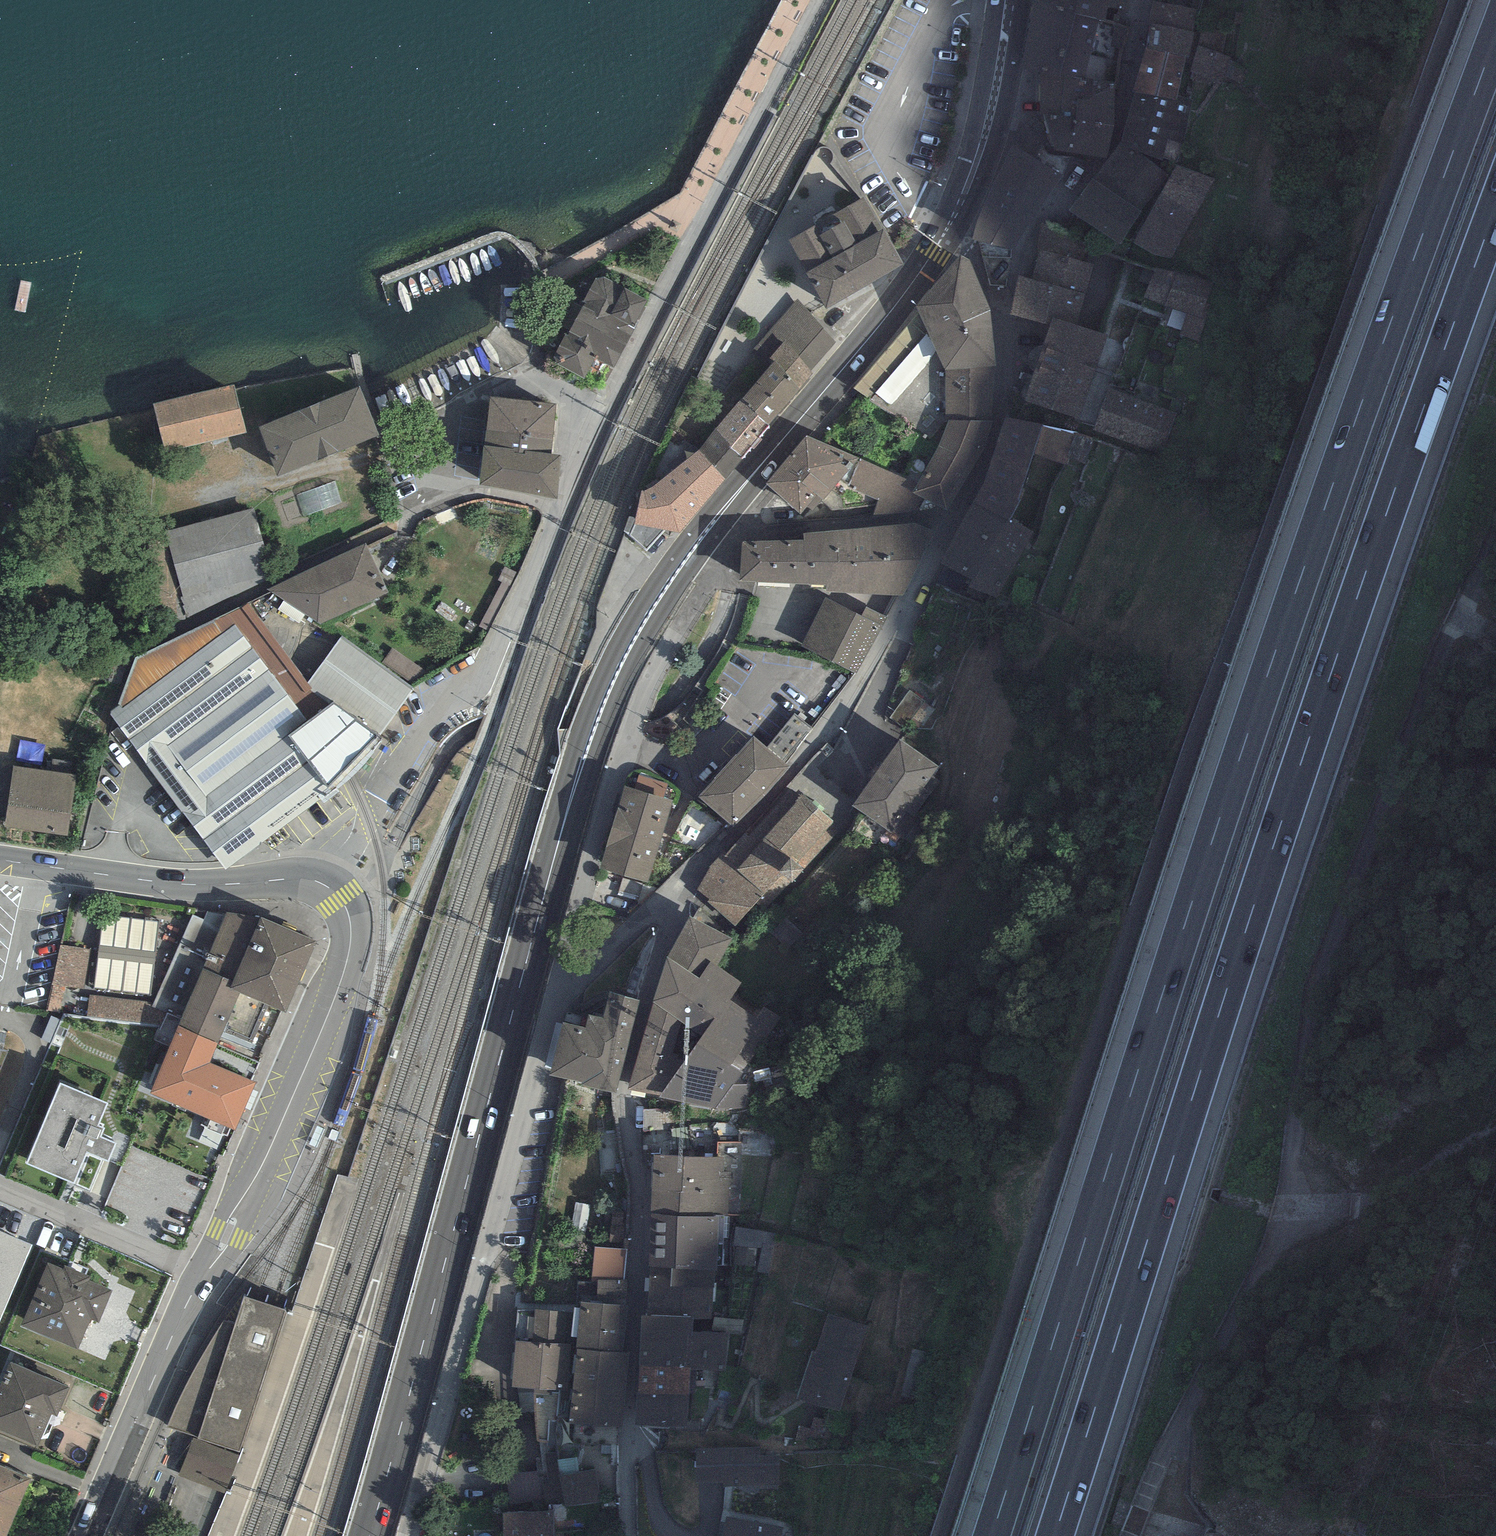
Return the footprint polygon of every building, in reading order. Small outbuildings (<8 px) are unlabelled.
[(1032,4),(1098,21),(1123,27),(1128,0),(1033,0),(1032,4)] [(1197,10),(1152,1),(1147,23),(1151,24),(1193,33),(1197,10)] [(1086,75),(1098,21),(1032,4),(1021,65),(1086,75)] [(1188,55),(1193,33),(1151,24),(1146,46),(1186,54),(1188,55)] [(1226,32),(1204,27),(1194,67),(1197,69),(1194,76),(1210,84),(1214,75),(1222,78),(1225,70),(1240,81),(1246,72),(1227,60),(1229,57),(1222,54),(1226,32)] [(1176,102),(1186,54),(1146,46),(1132,92),(1176,102)] [(1076,116),(1078,84),(1041,82),(1040,113),(1043,114),(1076,116)] [(1115,87),(1078,84),(1076,116),(1075,122),(1114,125),(1115,87)] [(1189,105),(1176,102),(1132,92),(1122,140),(1163,157),(1168,139),(1183,142),(1189,105)] [(1107,158),(1114,125),(1075,122),(1076,116),(1043,114),(1054,150),(1107,158)] [(1038,142),(1022,130),(986,205),(976,233),(980,234),(992,285),(1006,286),(1012,242),(1068,159),(1049,154),(1043,161),(1033,153),(1038,142)] [(1167,175),(1121,142),(1093,178),(1069,210),(1122,244),(1142,211),(1167,175)] [(1215,180),(1178,165),(1133,241),(1169,260),(1215,180)] [(865,197),(789,241),(827,308),(904,265),(865,197)] [(1092,265),(1039,251),(1032,278),(1021,276),(1010,315),(1050,325),(1052,317),(1077,325),(1085,292),(1092,265)] [(1083,300),(1102,305),(1114,259),(1096,254),(1083,300)] [(969,259),(960,257),(916,308),(946,373),(997,368),(991,308),(969,259)] [(1209,283),(1158,268),(1146,294),(1191,310),(1183,332),(1200,336),(1210,306),(1203,302),(1209,283)] [(642,300),(602,279),(559,361),(599,382),(642,300)] [(836,342),(797,299),(771,331),(782,343),(769,357),(774,362),(799,390),(814,374),(811,371),(836,342)] [(1108,335),(1077,325),(1052,317),(1050,325),(1025,399),(1081,417),(1108,335)] [(799,390),(774,362),(743,398),(770,426),(799,390)] [(993,421),(997,368),(946,373),(946,421),(990,421),(993,421)] [(361,389),(264,425),(279,466),(376,430),(361,389)] [(1172,413),(1112,390),(1099,425),(1159,447),(1172,413)] [(159,414),(170,459),(250,440),(240,395),(159,414)] [(556,404),(490,397),(487,429),(553,436),(556,404)] [(770,426),(743,398),(715,429),(743,457),(770,426)] [(1044,424),(1004,417),(985,479),(973,502),(1010,520),(1011,517),(1022,492),(1044,424)] [(985,448),(993,421),(990,421),(946,421),(939,445),(917,483),(911,492),(935,505),(947,511),(985,448)] [(553,436),(487,429),(484,446),(552,454),(553,436)] [(743,457),(715,429),(700,450),(725,480),(743,457)] [(847,488),(859,459),(806,436),(787,458),(831,493),(838,484),(847,488)] [(552,454),(484,446),(479,485),(558,499),(561,455),(552,454)] [(700,450),(661,481),(679,533),(725,480),(700,450)] [(831,493),(787,458),(766,486),(802,515),(816,495),(824,500),(831,493)] [(917,483),(859,459),(847,488),(879,500),(875,516),(947,511),(935,505),(911,492),(917,483)] [(679,533),(661,481),(645,490),(641,491),(636,518),(635,524),(666,530),(679,533)] [(1033,532),(1011,517),(1010,520),(973,502),(940,564),(973,579),(969,587),(999,598),(1033,532)] [(254,507),(167,533),(186,619),(274,576),(254,507)] [(636,518),(629,516),(624,531),(630,535),(647,552),(666,530),(635,524),(636,518)] [(903,597),(940,522),(854,529),(857,590),(903,597)] [(854,529),(830,531),(835,593),(857,590),(854,529)] [(835,593),(830,531),(804,533),(805,541),(808,584),(827,583),(828,593),(835,593)] [(808,584),(805,541),(742,542),(739,581),(808,584)] [(367,546),(269,589),(321,624),(389,594),(367,546)] [(966,580),(943,568),(936,582),(959,593),(966,580)] [(862,618),(828,600),(807,641),(857,667),(884,616),(867,607),(862,618)] [(135,658),(118,709),(235,624),(309,723),(326,709),(247,604),(135,658)] [(309,723),(235,624),(118,709),(110,715),(220,861),(226,870),(333,790),(293,735),(309,723)] [(414,689),(341,637),(308,683),(313,689),(334,703),(379,737),(414,689)] [(925,701),(910,690),(892,714),(907,725),(925,701)] [(379,737),(334,703),(326,709),(309,723),(293,735),(333,790),(349,774),(382,739),(379,737)] [(797,716),(770,747),(782,759),(810,728),(797,716)] [(770,747),(756,735),(704,792),(734,820),(787,763),(782,759),(770,747)] [(936,763),(901,739),(858,801),(917,842),(929,825),(914,815),(938,780),(929,774),(936,763)] [(77,775),(13,766),(5,827),(69,835),(77,775)] [(635,790),(626,787),(613,828),(660,843),(672,800),(664,798),(668,784),(639,776),(635,790)] [(834,822),(800,792),(795,798),(787,792),(753,831),(749,826),(724,856),(721,854),(697,890),(710,899),(706,902),(735,927),(757,904),(764,911),(834,839),(826,831),(834,822)] [(648,882),(660,843),(613,828),(601,867),(648,882)] [(315,937),(261,913),(227,909),(225,914),(203,965),(232,978),(230,984),(240,988),(285,1008),(312,944),(315,937)] [(203,965),(225,914),(207,910),(205,918),(193,913),(153,1003),(167,1011),(182,1015),(203,965)] [(756,1017),(726,996),(738,979),(715,963),(729,935),(692,916),(669,955),(632,1083),(711,1104),(742,1105),(744,1087),(728,1085),(778,1016),(764,1006),(756,1017)] [(800,932),(785,919),(773,931),(788,945),(800,932)] [(82,946),(62,944),(47,1009),(61,1012),(65,985),(84,989),(90,947),(82,946)] [(179,1021),(218,1038),(240,988),(230,984),(232,978),(203,965),(182,1015),(179,1021)] [(587,1027),(565,1021),(553,1068),(585,1076),(585,1080),(615,1087),(638,999),(611,992),(605,1017),(590,1014),(587,1027)] [(153,1003),(90,994),(86,1015),(161,1024),(167,1011),(153,1003)] [(218,1038),(179,1021),(150,1088),(237,1125),(256,1079),(210,1059),(218,1038)] [(108,1104),(60,1083),(26,1163),(75,1183),(88,1152),(108,1161),(115,1144),(100,1137),(104,1128),(99,1126),(108,1104)] [(717,1158),(656,1153),(653,1207),(719,1213),(740,1216),(741,1141),(718,1141),(717,1158)] [(719,1213),(653,1207),(651,1261),(716,1265),(719,1213)] [(0,1232),(0,1321),(32,1245),(0,1232)] [(600,1274),(599,1291),(622,1292),(626,1249),(597,1246),(594,1273),(600,1274)] [(716,1265),(651,1261),(648,1311),(692,1314),(714,1315),(716,1265)] [(91,1276),(65,1266),(63,1270),(48,1263),(21,1325),(78,1350),(91,1319),(99,1323),(112,1291),(89,1281),(91,1276)] [(234,1325),(196,1436),(241,1453),(286,1310),(274,1306),(257,1300),(244,1296),(234,1325)] [(625,1305),(583,1301),(578,1346),(621,1350),(625,1305)] [(521,1310),(515,1381),(535,1382),(560,1384),(565,1385),(571,1314),(521,1310)] [(648,1311),(644,1311),(641,1362),(697,1365),(726,1367),(729,1331),(691,1328),(692,1314),(648,1311)] [(864,1325),(830,1314),(817,1353),(814,1352),(800,1394),(838,1407),(840,1403),(866,1411),(874,1385),(847,1376),(864,1325)] [(167,1426),(196,1436),(234,1325),(223,1321),(182,1390),(167,1426)] [(621,1350),(578,1346),(571,1418),(620,1422),(627,1351),(621,1350)] [(10,1357),(0,1380),(0,1425),(37,1441),(50,1409),(58,1412),(70,1383),(10,1357)] [(697,1365),(641,1362),(639,1388),(689,1390),(695,1390),(697,1365)] [(560,1384),(535,1382),(540,1439),(547,1439),(549,1418),(556,1419),(560,1384)] [(689,1390),(639,1388),(638,1418),(688,1420),(689,1390)] [(811,1430),(800,1427),(797,1437),(823,1433),(825,1420),(815,1418),(811,1430)] [(239,1459),(195,1441),(183,1472),(228,1489),(239,1459)] [(758,1449),(698,1448),(698,1477),(726,1477),(726,1481),(777,1481),(777,1457),(758,1457),(758,1449)] [(547,1472),(508,1475),(510,1503),(595,1496),(593,1469),(558,1472),(557,1453),(545,1454),(547,1472)] [(0,1461),(0,1535),(4,1535),(31,1474),(0,1461)] [(213,1501),(196,1494),(179,1535),(199,1535),(213,1501)] [(503,1513),(504,1535),(553,1535),(552,1511),(503,1513)] [(728,1517),(725,1535),(778,1535),(779,1527),(728,1517)]
